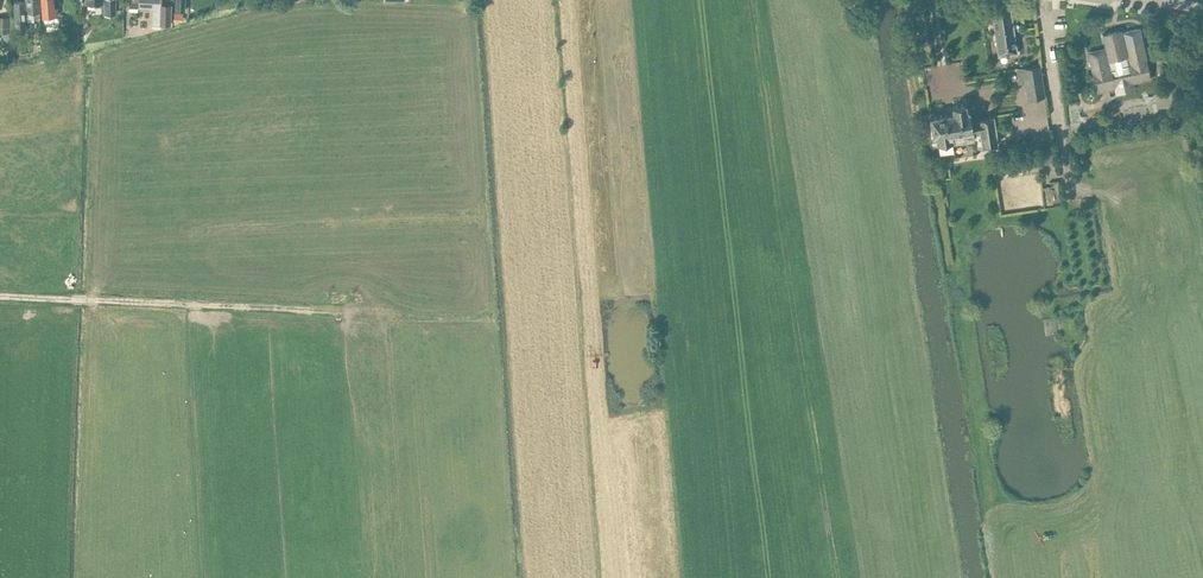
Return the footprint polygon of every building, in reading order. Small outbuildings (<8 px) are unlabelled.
[(17,29),(28,28),(27,11),(33,11),(34,18),(40,18),(40,10),(41,10),(40,0),(26,0),(26,3),(25,3),(25,1),(15,2),(17,29)] [(43,17),(58,15),(57,7),(55,8),(54,0),(42,0),(43,17)] [(106,14),(115,14),(115,0),(106,0),(106,14)] [(129,7),(138,7),(153,8),(152,25),(153,25),(161,25),(170,25),(171,5),(161,5),(161,2),(161,0),(130,0),(129,7)] [(176,10),(185,11),(185,0),(176,0),(176,10)] [(913,5),(915,42),(929,42),(927,5),(913,5)] [(991,9),(999,56),(1017,53),(1010,6),(991,9)] [(3,51),(4,59),(12,58),(11,18),(0,18),(0,33),(2,34),(2,35),(6,36),(6,44),(5,44),(5,51),(3,51)] [(1106,48),(1092,51),(1096,70),(1092,71),(1097,90),(1116,86),(1118,92),(1135,89),(1134,82),(1151,78),(1146,59),(1142,60),(1138,41),(1142,40),(1139,28),(1121,32),(1121,30),(1119,30),(1120,31),(1104,34),(1103,34),(1106,48)] [(81,29),(77,38),(84,41),(88,33),(81,29)] [(974,53),(960,55),(963,74),(977,72),(974,53)] [(1040,64),(1016,68),(1019,84),(1025,83),(1027,99),(1045,96),(1040,64)] [(930,115),(933,135),(936,134),(939,152),(946,151),(947,158),(956,157),(954,145),(974,142),(976,153),(984,152),(983,146),(999,144),(996,125),(994,115),(978,118),(978,119),(972,120),(970,108),(967,109),(966,102),(952,105),(953,111),(930,115)] [(1024,158),(1007,160),(1008,171),(1026,169),(1024,158)]
